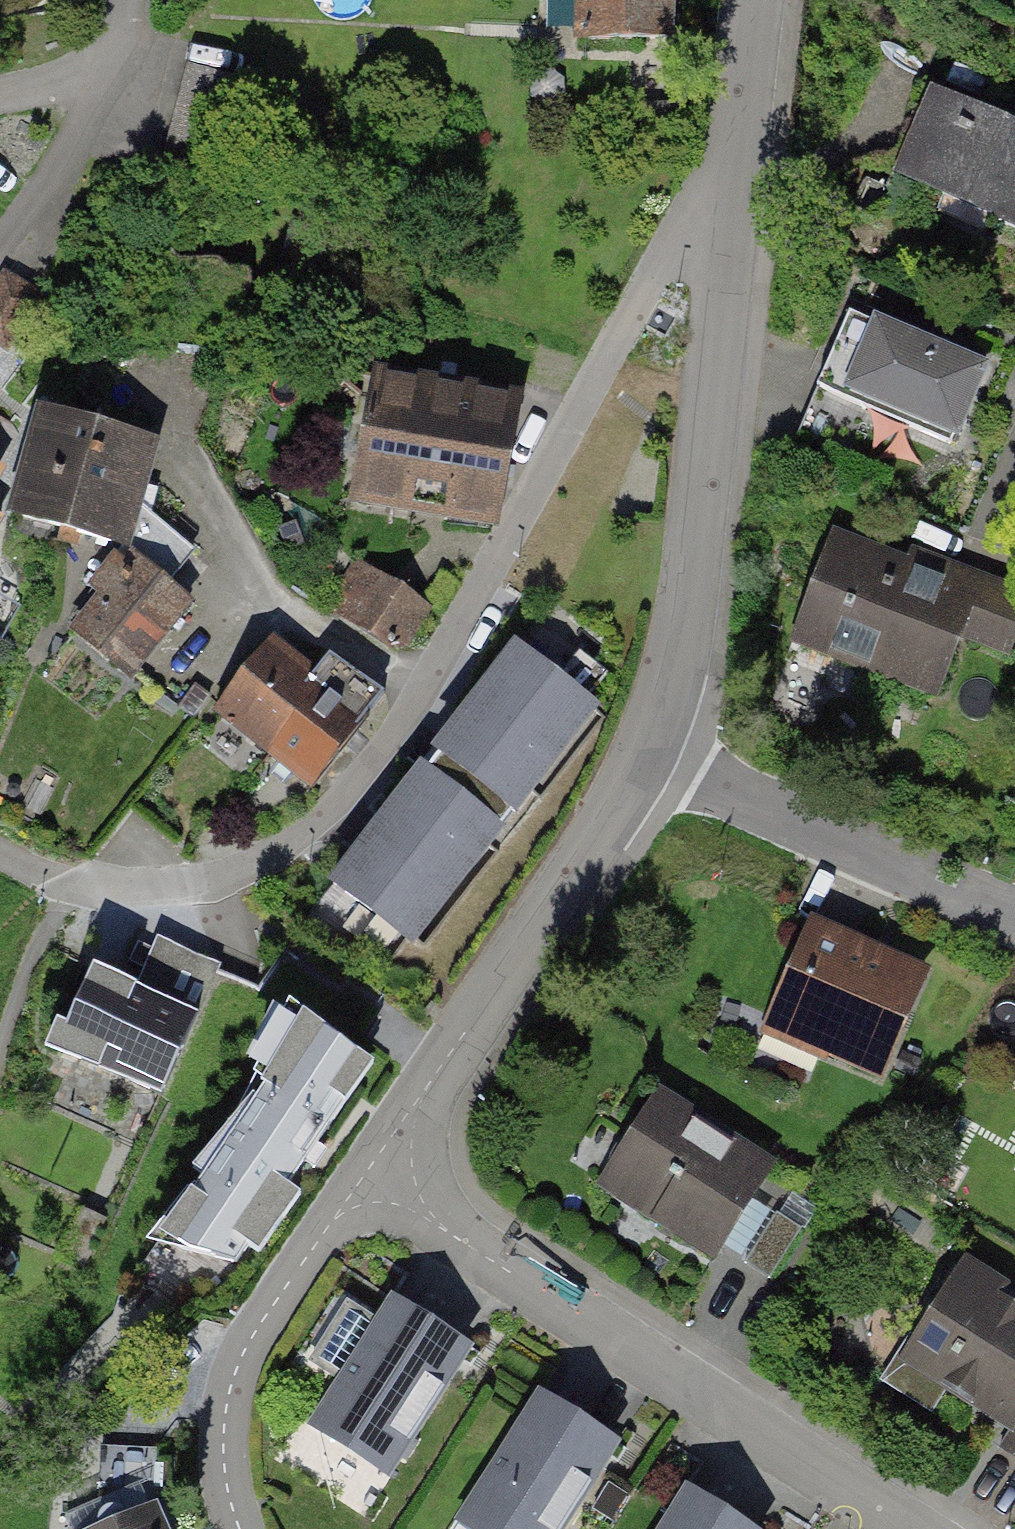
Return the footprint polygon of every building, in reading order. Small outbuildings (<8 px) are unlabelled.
[(683,0),(582,0),(579,38),(681,45),(683,0)] [(901,184),(1014,228),(1014,122),(936,92),(901,184)] [(6,272),(0,283),(0,345),(11,350),(43,292),(6,272)] [(996,361),(849,303),(816,385),(963,444),(996,361)] [(369,378),(353,508),(508,527),(524,397),(369,378)] [(164,432),(52,404),(20,529),(132,557),(164,432)] [(0,461),(0,483),(9,465),(0,461)] [(846,532),(799,648),(944,707),(991,591),(846,532)] [(206,598),(145,557),(90,639),(151,680),(206,598)] [(432,605),(356,563),(330,610),(405,653),(432,605)] [(326,678),(282,643),(227,713),(271,748),(326,678)] [(390,839),(347,895),(386,925),(365,953),(390,972),(594,707),(589,703),(610,675),(590,660),(570,687),(529,656),(495,700),(483,691),(377,829),(390,839)] [(371,713),(326,678),(271,748),(315,783),(371,713)] [(937,973),(816,920),(767,1030),(888,1083),(937,973)] [(165,1108),(221,968),(153,941),(134,987),(80,965),(42,1060),(165,1108)] [(371,1063),(308,1023),(229,1137),(223,1133),(193,1168),(204,1177),(164,1234),(190,1252),(237,1263),(249,1247),(260,1252),(301,1195),(289,1185),(371,1063)] [(789,1168),(666,1091),(610,1179),(733,1256),(789,1168)] [(974,1267),(909,1368),(1014,1436),(1014,1294),(974,1267)] [(479,1339),(399,1286),(305,1427),(384,1480),(479,1339)] [(536,1387),(441,1527),(444,1528),(555,1528),(615,1440),(536,1387)] [(687,1485),(657,1528),(752,1528),(687,1485)] [(157,1510),(114,1528),(165,1528),(157,1510)]
